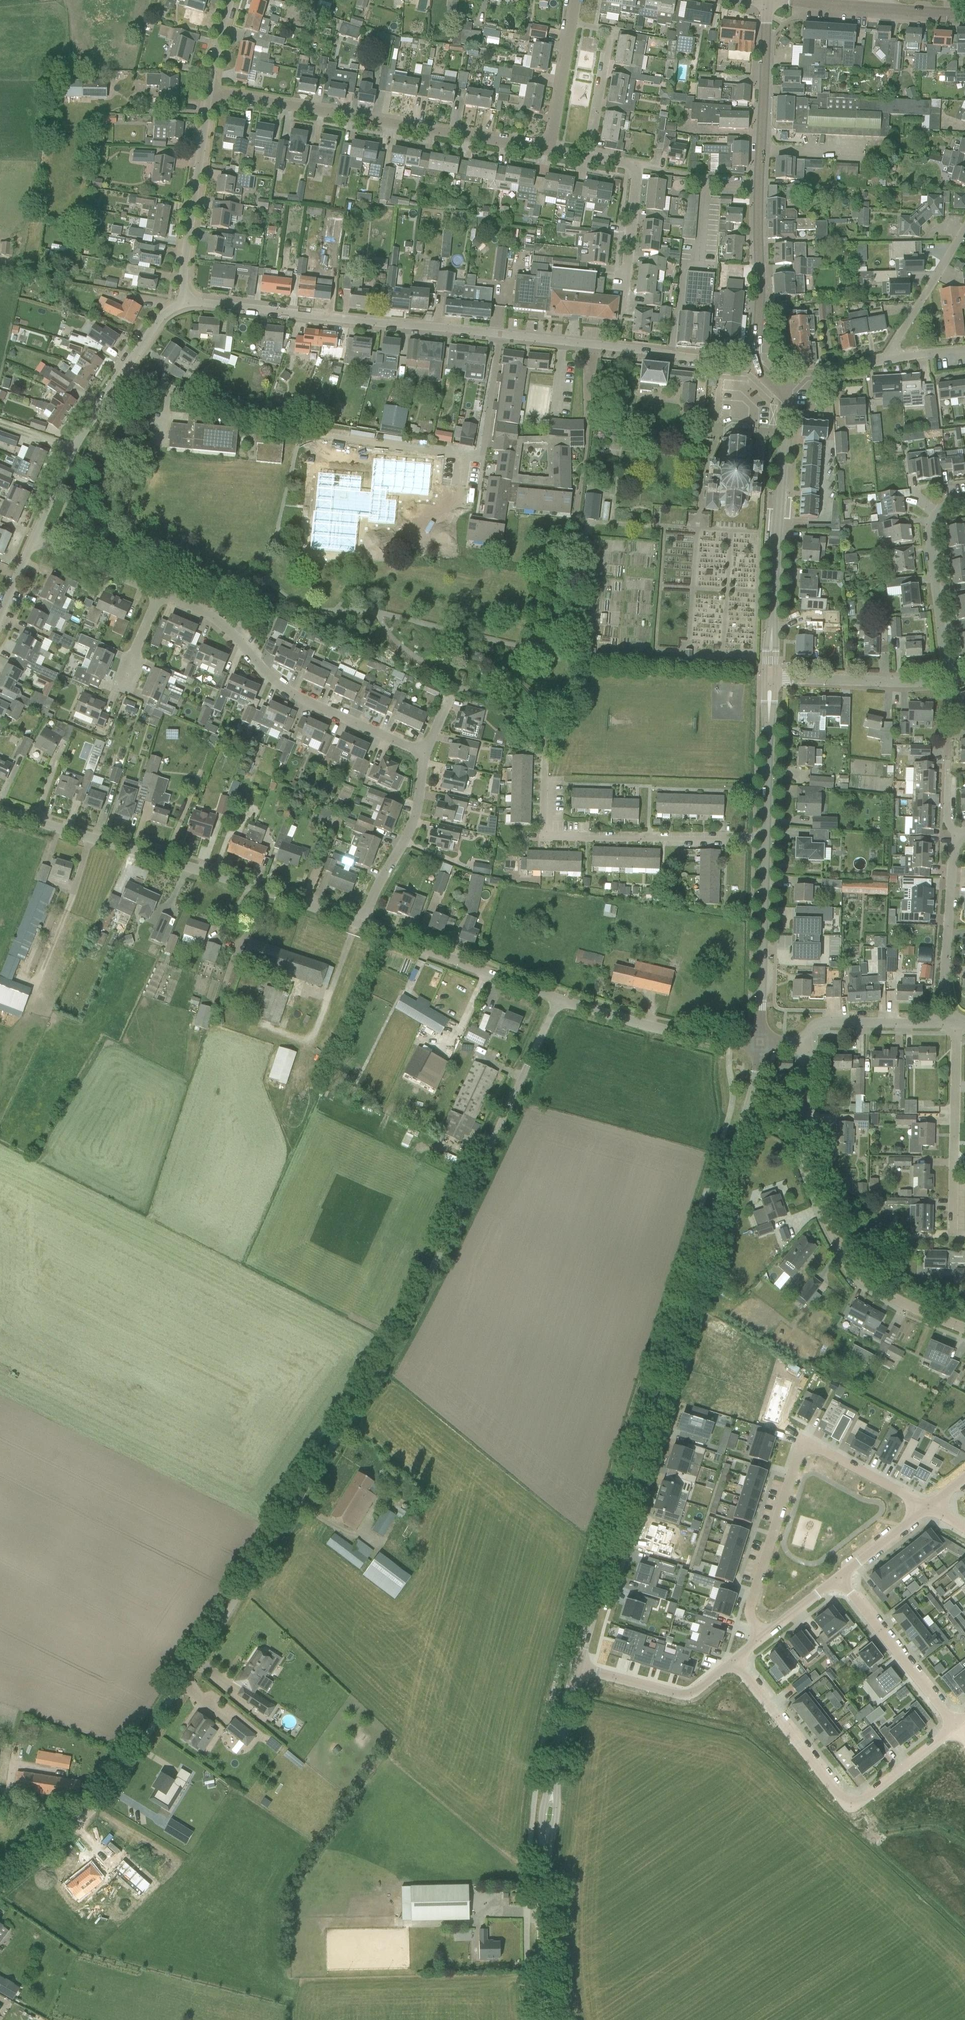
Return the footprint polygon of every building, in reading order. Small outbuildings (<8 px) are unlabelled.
[(186,2),(184,7),(203,13),(205,5),(207,6),(209,1),(207,1),(207,0),(180,0),(186,2)] [(249,15),(262,19),(264,12),(269,14),(271,10),(265,8),(266,4),(254,0),(253,0),(249,15)] [(355,6),(365,9),(368,0),(357,0),(355,6)] [(621,0),(602,0),(599,15),(606,16),(607,14),(619,16),(619,13),(621,0)] [(641,0),(621,0),(619,13),(639,16),(640,9),(639,9),(641,0)] [(660,0),(641,0),(639,9),(640,9),(639,16),(638,17),(643,18),(643,19),(657,21),(657,17),(660,0)] [(677,20),(677,17),(680,2),(674,1),(670,0),(660,0),(657,17),(657,21),(656,24),(665,25),(665,23),(670,24),(671,19),(677,20)] [(273,7),(283,10),(282,11),(286,12),(287,9),(286,9),(287,4),(275,1),(273,7)] [(677,33),(676,36),(687,37),(690,23),(691,23),(691,21),(709,24),(708,26),(709,26),(713,7),(687,2),(685,19),(677,17),(677,20),(676,23),(677,23),(676,31),(677,31),(677,33)] [(327,15),(329,7),(320,4),(318,12),(327,15)] [(270,21),(269,21),(262,19),(249,15),(244,30),(257,34),(256,40),(271,43),(272,38),(267,36),(269,28),(268,28),(270,21)] [(271,15),(269,21),(270,21),(281,24),(283,19),(271,15)] [(361,26),(363,21),(352,17),(351,23),(361,26)] [(720,31),(719,40),(726,41),(726,43),(729,44),(728,51),(734,52),(743,53),(753,54),(756,25),(721,21),(720,31)] [(472,24),(456,22),(453,46),(479,49),(480,33),(471,31),(472,24)] [(348,37),(351,27),(342,24),(339,34),(348,37)] [(548,28),(524,24),(524,37),(530,38),(530,37),(546,40),(548,28)] [(798,67),(825,68),(827,68),(828,46),(829,27),(803,25),(802,40),(803,40),(801,59),(798,59),(798,67)] [(855,28),(829,27),(828,46),(827,68),(861,68),(862,58),(862,48),(854,48),(854,43),(855,38),(855,28)] [(881,41),(889,42),(890,30),(876,29),(875,40),(874,48),(880,48),(881,41)] [(189,34),(179,32),(174,30),(171,41),(174,42),(170,59),(187,63),(189,55),(191,55),(194,42),(187,41),(189,34)] [(957,54),(962,54),(964,54),(964,30),(957,30),(957,54)] [(905,44),(904,52),(912,53),(912,52),(919,53),(919,44),(920,44),(921,32),(906,31),(905,44)] [(708,41),(716,42),(718,33),(709,32),(708,41)] [(951,33),(933,32),(933,46),(927,46),(926,55),(926,71),(934,71),(935,56),(936,54),(940,54),(940,48),(950,48),(951,33)] [(386,34),(382,45),(391,47),(394,37),(386,34)] [(632,54),(640,56),(643,43),(646,43),(647,37),(629,34),(628,40),(620,38),(617,52),(631,54),(632,54)] [(676,36),(674,52),(693,54),(695,38),(687,37),(676,36)] [(272,38),(271,43),(284,47),(285,41),(272,38)] [(259,63),(261,53),(262,48),(269,50),(271,43),(256,40),(254,46),(241,43),(238,59),(259,63)] [(417,48),(419,49),(420,41),(413,40),(412,50),(417,50),(417,48)] [(526,56),(548,60),(551,47),(529,44),(526,56)] [(904,52),(905,44),(895,44),(894,57),(893,73),(902,73),(903,52),(904,52)] [(624,67),(623,72),(640,75),(644,56),(640,56),(632,54),(631,54),(617,52),(615,65),(624,67)] [(723,53),(723,59),(739,61),(740,54),(723,53)] [(926,72),(926,71),(926,55),(914,54),(913,71),(926,72)] [(315,94),(317,84),(317,82),(312,81),(314,68),(308,67),(309,57),(299,55),(295,79),(301,80),(299,91),(315,94)] [(530,77),(531,70),(546,72),(548,60),(526,56),(524,56),(522,68),(513,66),(512,70),(511,75),(530,77)] [(894,57),(887,56),(886,56),(885,72),(893,73),(894,57)] [(268,64),(267,64),(259,63),(238,59),(235,74),(237,74),(236,81),(247,83),(247,81),(254,82),(256,73),(257,73),(272,76),(274,65),(273,65),(268,64)] [(389,70),(386,88),(391,89),(391,93),(403,95),(406,79),(407,74),(401,73),(400,78),(394,77),(396,61),(390,60),(389,68),(389,69),(389,70)] [(427,67),(423,93),(429,94),(428,99),(440,101),(443,85),(431,83),(432,77),(430,77),(432,67),(433,61),(428,60),(427,67)] [(724,61),(723,68),(747,70),(748,63),(724,61)] [(337,64),(328,63),(324,91),(329,92),(328,96),(345,99),(346,90),(354,92),(357,77),(357,75),(335,72),(337,64)] [(389,68),(382,66),(378,91),(385,92),(386,88),(389,70),(389,69),(389,68)] [(423,93),(427,67),(422,66),(421,75),(414,74),(413,80),(406,79),(403,95),(416,97),(417,92),(423,93)] [(501,78),(510,80),(511,75),(512,70),(498,67),(496,77),(501,78),(500,78),(501,78)] [(812,87),(812,80),(824,80),(825,68),(798,67),(798,72),(783,72),(783,85),(783,86),(800,87),(800,86),(812,87)] [(161,91),(161,107),(177,108),(178,73),(161,72),(161,76),(146,76),(146,85),(160,86),(160,91),(161,91)] [(360,89),(358,101),(374,104),(376,92),(371,91),(372,85),(372,74),(363,72),(360,89)] [(461,89),(462,84),(464,73),(459,72),(457,82),(455,84),(456,79),(444,77),(443,85),(440,101),(453,103),(455,88),(461,89)] [(611,90),(633,94),(635,81),(639,82),(639,81),(654,84),(655,78),(640,75),(623,72),(622,78),(613,76),(611,90)] [(955,83),(955,73),(944,73),(944,82),(955,83)] [(955,73),(955,83),(964,83),(964,73),(955,73)] [(525,98),(526,98),(541,101),(544,88),(528,85),(530,77),(511,75),(510,80),(510,84),(527,86),(525,98)] [(495,77),(492,93),(493,94),(492,94),(498,95),(499,93),(500,86),(501,78),(500,78),(501,78),(496,77),(495,77)] [(83,98),(107,99),(107,81),(92,81),(66,80),(66,98),(83,98)] [(708,100),(710,83),(699,82),(697,99),(708,100)] [(719,101),(721,84),(721,83),(710,83),(708,100),(719,101)] [(750,87),(721,84),(719,101),(749,103),(750,87)] [(781,95),(791,95),(803,96),(803,94),(811,94),(812,87),(800,86),(800,87),(783,86),(783,85),(781,85),(781,95)] [(499,93),(509,95),(510,87),(500,86),(499,93)] [(905,91),(908,99),(916,96),(913,88),(905,91)] [(477,107),(480,91),(467,89),(465,105),(477,107)] [(632,101),(633,94),(611,90),(608,103),(617,105),(616,110),(630,113),(630,112),(634,113),(635,102),(632,101)] [(661,90),(659,98),(668,100),(670,92),(661,90)] [(492,93),(480,91),(477,107),(490,110),(492,94),(493,94),(492,93)] [(508,104),(509,95),(499,93),(498,95),(497,102),(502,103),(508,104)] [(669,102),(685,103),(686,104),(687,98),(687,97),(687,95),(673,94),(670,93),(669,100),(669,102)] [(539,113),(541,101),(526,98),(523,110),(539,113)] [(771,125),(771,126),(771,127),(771,128),(772,128),(772,129),(773,129),(773,130),(774,130),(775,130),(775,131),(776,131),(793,131),(795,131),(795,134),(805,135),(887,138),(888,133),(890,133),(891,127),(888,127),(888,116),(889,115),(922,116),(921,129),(922,129),(923,129),(928,129),(929,115),(930,102),(860,99),(860,101),(829,99),(829,101),(817,101),(805,100),(806,100),(782,99),(772,98),(771,125)] [(939,131),(940,101),(930,100),(930,102),(929,115),(928,129),(929,129),(929,131),(939,131)] [(748,129),(749,114),(739,113),(726,113),(726,107),(707,107),(707,105),(693,104),(686,104),(685,103),(685,110),(691,110),(691,120),(697,121),(697,124),(707,125),(707,124),(719,125),(719,129),(738,129),(748,129)] [(630,113),(616,110),(614,110),(613,115),(606,114),(605,122),(604,122),(603,127),(604,127),(604,128),(622,131),(624,122),(628,122),(630,113)] [(116,116),(94,116),(94,126),(101,126),(102,123),(116,123),(116,116)] [(170,119),(155,118),(153,146),(165,147),(166,138),(181,140),(183,124),(170,122),(170,119)] [(657,136),(664,137),(665,135),(665,131),(666,124),(667,119),(660,118),(658,130),(657,136)] [(234,153),(246,155),(248,143),(241,142),(245,123),(228,120),(225,136),(224,135),(223,144),(235,147),(234,153)] [(255,148),(265,149),(264,157),(276,159),(279,144),(272,143),(275,128),(258,125),(256,141),(255,148)] [(624,131),(622,131),(604,128),(602,141),(605,142),(603,149),(623,152),(624,145),(622,144),(624,131)] [(282,172),(284,160),(289,161),(290,153),(307,156),(309,146),(307,145),(309,134),(308,133),(308,132),(301,131),(301,132),(292,131),(290,142),(279,141),(279,144),(276,159),(274,170),(282,172)] [(104,132),(93,132),(93,142),(104,142),(104,132)] [(321,136),(320,146),(319,151),(311,150),(306,178),(309,178),(313,179),(314,170),(315,164),(332,167),(335,150),(336,149),(337,139),(321,136)] [(665,137),(664,137),(663,143),(662,152),(668,153),(667,158),(672,159),(672,161),(684,163),(686,147),(674,145),(675,139),(665,137)] [(708,155),(718,155),(747,155),(748,143),(737,143),(738,137),(727,137),(727,147),(703,146),(703,154),(708,155)] [(952,153),(939,149),(938,155),(943,156),(962,162),(964,156),(964,141),(961,140),(960,147),(954,146),(952,153)] [(351,157),(350,158),(349,165),(362,167),(362,164),(363,159),(365,144),(353,142),(351,157)] [(378,146),(365,144),(363,159),(362,164),(369,165),(368,171),(381,174),(383,163),(375,162),(378,146)] [(255,148),(248,146),(246,159),(253,160),(255,148)] [(403,165),(404,165),(407,151),(393,148),(391,162),(397,164),(397,166),(398,168),(401,168),(403,167),(403,165)] [(134,151),(132,160),(153,161),(154,152),(134,151)] [(422,178),(422,176),(426,155),(420,154),(420,153),(407,151),(404,165),(412,166),(410,175),(422,178)] [(690,154),(689,162),(696,162),(697,154),(690,154)] [(426,155),(422,176),(441,179),(443,172),(445,158),(431,155),(431,156),(426,155)] [(718,173),(730,173),(731,165),(733,165),(733,168),(747,168),(747,155),(718,155),(718,173)] [(349,165),(350,158),(340,156),(337,177),(347,179),(349,168),(349,165)] [(174,160),(155,157),(151,183),(163,184),(163,182),(168,183),(170,169),(173,169),(174,160)] [(460,182),(460,181),(462,175),(464,162),(458,161),(459,160),(445,158),(443,172),(450,173),(449,179),(460,182)] [(942,158),(941,163),(943,166),(948,168),(947,173),(953,175),(951,182),(958,184),(964,186),(964,171),(960,170),(962,163),(942,158)] [(804,161),(776,159),(775,179),(803,180),(804,161)] [(460,181),(460,182),(466,183),(468,176),(481,178),(483,164),(470,162),(469,163),(464,162),(462,175),(460,181)] [(689,163),(688,171),(696,171),(696,164),(689,163)] [(486,189),(498,191),(502,169),(496,168),(497,167),(483,164),(481,178),(488,180),(486,189)] [(834,187),(871,188),(878,189),(878,187),(879,176),(857,175),(857,165),(835,164),(834,180),(834,187)] [(384,169),(379,201),(380,201),(380,204),(386,205),(386,202),(389,203),(395,170),(384,169)] [(502,169),(498,191),(510,193),(511,184),(519,185),(521,171),(508,169),(508,170),(502,169)] [(537,192),(531,191),(534,173),(521,171),(519,185),(517,192),(529,194),(527,209),(534,210),(535,205),(537,193),(537,192)] [(227,195),(232,196),(233,189),(241,190),(241,188),(248,189),(250,176),(245,175),(243,175),(238,174),(235,174),(234,180),(219,177),(217,193),(227,195)] [(537,193),(535,205),(543,206),(544,204),(555,206),(556,199),(560,178),(546,176),(544,190),(543,189),(542,194),(537,193)] [(664,197),(665,189),(670,190),(672,177),(655,176),(654,182),(650,181),(648,195),(664,197)] [(572,220),(576,201),(570,200),(574,180),(560,178),(556,199),(567,201),(564,213),(566,213),(565,219),(572,220)] [(93,179),(92,188),(101,189),(102,181),(93,179)] [(584,203),(595,204),(598,185),(585,182),(583,192),(581,202),(576,201),(572,220),(571,226),(579,228),(580,223),(581,223),(584,203)] [(599,185),(598,185),(595,204),(608,207),(612,187),(606,186),(606,184),(599,183),(599,185)] [(768,220),(796,220),(796,213),(793,210),(784,210),(784,200),(779,200),(779,193),(776,193),(776,187),(768,187),(768,200),(767,200),(768,220)] [(799,201),(799,187),(785,187),(786,202),(799,201)] [(357,194),(357,202),(371,203),(372,195),(357,194)] [(170,209),(160,207),(156,206),(157,200),(130,195),(128,203),(136,204),(143,205),(142,210),(149,211),(147,220),(148,220),(167,224),(170,209)] [(650,217),(654,218),(667,219),(667,212),(662,212),(663,200),(664,197),(648,195),(648,198),(646,210),(651,210),(650,217)] [(964,209),(964,198),(964,195),(955,195),(954,204),(952,203),(952,207),(954,207),(954,208),(964,209)] [(438,198),(437,208),(455,210),(457,200),(438,198)] [(922,206),(915,212),(925,223),(931,218),(931,217),(942,218),(943,199),(927,198),(927,204),(922,204),(922,206)] [(269,201),(258,199),(257,207),(268,209),(269,201)] [(398,199),(397,206),(408,208),(409,201),(398,199)] [(212,227),(222,229),(228,230),(230,216),(241,218),(243,205),(222,202),(220,212),(214,211),(212,227)] [(325,210),(307,207),(306,214),(309,214),(309,215),(324,218),(325,210)] [(868,221),(869,209),(857,209),(857,221),(868,221)] [(731,223),(741,224),(741,211),(726,210),(725,226),(725,231),(731,232),(731,223)] [(472,213),(464,212),(463,221),(471,222),(472,213)] [(925,223),(915,212),(909,218),(899,217),(898,237),(918,238),(919,228),(920,228),(925,223)] [(667,219),(654,218),(653,222),(645,221),(643,236),(660,238),(661,230),(669,231),(671,219),(667,219)] [(144,228),(142,235),(164,239),(167,224),(148,220),(146,229),(144,228)] [(593,220),(592,228),(599,229),(608,231),(609,223),(593,220)] [(768,220),(768,239),(794,239),(794,231),(814,231),(814,244),(826,244),(826,224),(826,222),(815,222),(815,220),(796,220),(768,220)] [(579,228),(571,226),(567,225),(566,231),(566,234),(584,236),(583,242),(590,243),(589,249),(608,252),(610,238),(598,236),(599,229),(592,228),(592,230),(579,228)] [(64,228),(63,233),(65,233),(65,235),(79,237),(81,231),(64,228)] [(268,235),(276,236),(276,228),(268,228),(268,235)] [(129,240),(135,241),(139,241),(140,234),(131,232),(129,240)] [(231,258),(234,241),(246,243),(247,236),(222,232),(221,240),(210,238),(208,255),(231,258)] [(726,260),(729,260),(740,261),(741,239),(731,238),(725,238),(725,234),(718,234),(718,247),(726,247),(726,260)] [(641,251),(651,252),(657,252),(656,259),(666,260),(666,259),(679,260),(680,253),(669,252),(667,252),(667,246),(659,245),(660,238),(643,236),(641,251)] [(477,237),(471,243),(477,249),(483,243),(477,237)] [(139,241),(135,241),(133,254),(140,255),(139,262),(160,266),(162,253),(158,253),(159,245),(146,243),(139,241)] [(289,254),(288,266),(297,267),(298,255),(296,254),(297,244),(292,243),(290,254),(289,254)] [(915,243),(891,243),(892,261),(903,260),(903,272),(923,272),(923,256),(916,257),(915,243)] [(3,244),(1,255),(12,256),(13,245),(3,244)] [(775,265),(785,265),(793,265),(793,270),(813,270),(813,259),(806,259),(805,244),(790,245),(785,244),(775,245),(775,265)] [(858,254),(866,254),(866,245),(858,246),(858,254)] [(493,281),(503,282),(507,250),(497,248),(493,281)] [(296,275),(305,276),(307,259),(304,258),(306,250),(300,249),(296,275)] [(606,265),(608,252),(589,249),(588,256),(581,255),(581,261),(553,258),(553,259),(552,265),(587,269),(587,263),(606,265)] [(390,254),(388,267),(386,287),(394,288),(396,268),(398,255),(390,254)] [(332,259),(330,279),(337,280),(340,257),(335,256),(335,259),(332,259)] [(328,258),(322,257),(320,264),(326,266),(328,258)] [(373,258),(371,268),(387,270),(388,260),(373,258)] [(638,281),(663,283),(664,273),(665,273),(666,260),(656,259),(649,258),(648,269),(640,268),(638,281)] [(958,261),(954,269),(959,272),(964,265),(958,261)] [(426,280),(437,281),(438,272),(439,263),(429,262),(426,280)] [(59,275),(51,264),(45,269),(53,279),(59,275)] [(516,276),(513,309),(545,312),(546,309),(552,310),(551,313),(615,319),(617,299),(613,299),(613,297),(602,296),(604,279),(599,278),(599,280),(595,280),(596,273),(552,269),(552,266),(545,266),(532,264),(530,277),(516,276)] [(126,265),(124,275),(125,275),(133,276),(132,280),(131,286),(137,287),(146,289),(155,290),(158,278),(149,276),(150,269),(149,269),(141,267),(140,267),(126,265)] [(235,268),(224,266),(214,265),(211,286),(233,289),(235,268)] [(258,268),(251,267),(248,285),(256,286),(258,268)] [(264,269),(262,283),(261,293),(275,294),(277,279),(269,278),(271,270),(264,269)] [(793,275),(783,275),(773,276),(775,297),(804,295),(803,276),(806,276),(812,276),(813,270),(793,270),(793,275)] [(278,271),(277,279),(275,294),(290,296),(293,273),(286,272),(278,271)] [(438,272),(437,281),(435,291),(446,293),(445,300),(446,300),(445,316),(460,317),(464,287),(454,286),(456,274),(438,272)] [(909,280),(896,280),(896,272),(857,273),(857,281),(873,280),(873,284),(889,284),(889,296),(909,295),(909,280)] [(709,348),(711,318),(713,294),(715,277),(687,275),(684,315),(680,314),(679,316),(677,345),(691,346),(691,344),(695,345),(695,347),(709,348)] [(361,291),(363,281),(352,280),(353,277),(344,276),(343,289),(351,290),(349,306),(367,308),(369,292),(361,291)] [(105,287),(107,280),(95,278),(93,284),(105,287)] [(300,278),(299,287),(298,297),(314,299),(315,287),(316,279),(300,278)] [(716,319),(713,352),(737,354),(740,326),(740,324),(743,292),(741,292),(742,282),(727,280),(726,291),(725,291),(720,291),(719,294),(713,294),(711,318),(716,319)] [(326,288),(315,287),(314,299),(330,301),(332,281),(327,281),(326,288)] [(661,295),(663,283),(638,281),(637,294),(645,295),(644,306),(660,307),(660,308),(660,307),(662,295),(661,295)] [(489,320),(490,310),(490,304),(492,289),(481,288),(480,303),(473,302),(474,288),(464,286),(464,287),(460,317),(489,320)] [(411,289),(409,309),(427,311),(429,291),(429,288),(421,287),(421,290),(411,289)] [(409,312),(409,309),(411,289),(401,288),(401,295),(393,295),(391,310),(409,312)] [(964,298),(964,289),(941,291),(943,310),(959,308),(959,306),(964,305),(964,302),(964,298)] [(96,308),(124,321),(133,325),(141,307),(125,300),(122,307),(101,297),(96,308)] [(660,308),(660,307),(658,323),(669,324),(671,308),(660,307),(660,308)] [(959,308),(943,310),(947,339),(963,337),(962,327),(960,308),(959,308)] [(652,310),(645,310),(635,309),(633,333),(650,335),(651,325),(652,310)] [(848,315),(849,321),(850,321),(853,336),(886,330),(883,317),(873,319),(868,320),(866,311),(848,315)] [(792,354),(815,353),(814,344),(809,344),(808,335),(814,335),(813,317),(819,317),(818,312),(812,312),(812,317),(806,317),(806,312),(802,313),(792,313),(792,319),(790,319),(792,354)] [(71,315),(69,322),(82,326),(84,319),(71,315)] [(213,335),(213,342),(212,348),(214,349),(214,350),(225,354),(225,351),(226,336),(219,335),(221,321),(201,319),(200,327),(192,326),(190,338),(201,339),(201,334),(213,335)] [(855,349),(853,336),(850,321),(849,321),(840,322),(843,338),(840,338),(841,342),(842,352),(845,351),(846,352),(849,352),(850,350),(855,349)] [(177,327),(171,324),(168,330),(174,333),(177,327)] [(71,334),(69,341),(71,342),(84,347),(96,351),(98,352),(102,347),(103,348),(105,345),(112,349),(119,338),(105,329),(104,332),(95,325),(86,339),(71,334)] [(266,326),(265,336),(264,352),(261,351),(260,361),(280,366),(284,353),(275,353),(276,342),(283,343),(284,328),(266,326)] [(320,347),(322,332),(305,330),(304,338),(296,337),(295,353),(309,355),(310,351),(319,352),(320,347)] [(343,364),(343,362),(345,353),(338,351),(336,351),(338,334),(322,332),(320,347),(329,348),(329,351),(336,352),(335,355),(333,362),(331,371),(341,374),(343,364)] [(346,349),(345,353),(343,362),(352,364),(353,362),(355,361),(360,361),(366,357),(370,357),(370,353),(371,348),(372,338),(354,336),(352,350),(346,349)] [(61,346),(69,349),(71,342),(69,341),(63,340),(61,346)] [(372,367),(369,377),(378,378),(379,370),(396,372),(397,365),(398,352),(400,342),(383,340),(382,353),(376,352),(375,364),(373,364),(372,367)] [(407,350),(406,360),(417,361),(430,363),(429,369),(429,373),(428,380),(435,381),(440,381),(441,374),(442,362),(442,354),(443,344),(426,342),(408,340),(407,350)] [(71,342),(69,349),(82,354),(84,347),(71,342)] [(179,356),(191,365),(197,356),(185,347),(182,350),(170,342),(161,356),(173,365),(179,356)] [(447,370),(465,372),(468,346),(450,344),(447,370)] [(483,374),(486,348),(468,346),(465,372),(483,374)] [(231,353),(225,351),(225,354),(214,350),(211,359),(227,365),(228,365),(235,367),(238,358),(231,356),(231,353)] [(524,368),(525,362),(522,362),(524,353),(503,350),(501,365),(503,365),(505,365),(524,368)] [(527,362),(525,362),(524,368),(526,368),(547,370),(549,355),(528,353),(527,362)] [(792,354),(793,364),(816,363),(815,353),(792,354)] [(77,365),(82,369),(94,376),(103,362),(95,357),(84,354),(77,365)] [(642,364),(640,384),(640,391),(652,392),(652,389),(658,390),(658,386),(667,387),(667,383),(682,384),(680,403),(693,405),(696,374),(668,371),(668,367),(642,364)] [(167,374),(181,379),(185,374),(185,373),(173,365),(167,374)] [(501,379),(500,383),(497,402),(496,407),(496,411),(494,422),(497,423),(497,422),(499,407),(501,393),(503,379),(505,365),(503,365),(501,374),(501,379)] [(524,368),(505,365),(503,379),(523,382),(524,376),(526,368),(524,368)] [(364,368),(361,378),(363,379),(368,381),(369,377),(372,367),(367,366),(364,368)] [(94,376),(82,369),(77,377),(70,372),(66,378),(54,370),(50,368),(50,369),(47,367),(47,368),(45,367),(40,375),(43,377),(51,382),(53,379),(68,388),(72,383),(84,391),(94,376)] [(279,377),(285,382),(290,376),(283,371),(279,377)] [(926,398),(925,391),(924,391),(923,383),(919,383),(919,374),(900,376),(901,394),(902,406),(908,405),(911,399),(910,393),(916,392),(916,399),(920,404),(923,404),(925,419),(927,419),(928,432),(939,430),(935,397),(926,398)] [(900,376),(895,376),(872,377),(874,400),(883,399),(883,395),(901,394),(900,376)] [(709,377),(708,386),(716,387),(716,378),(709,377)] [(11,381),(5,379),(3,389),(8,390),(11,381)] [(63,395),(68,388),(53,379),(51,382),(48,387),(57,393),(58,391),(63,395)] [(523,382),(503,379),(501,393),(522,396),(523,387),(522,387),(523,382)] [(944,385),(937,385),(940,407),(944,407),(943,400),(950,400),(947,379),(944,380),(944,385)] [(962,405),(959,383),(952,384),(951,379),(947,379),(950,400),(957,399),(958,405),(962,405)] [(522,396),(501,393),(499,407),(519,410),(520,404),(522,396)] [(56,409),(67,416),(76,402),(65,395),(62,400),(56,396),(50,405),(50,406),(56,409)] [(846,426),(865,425),(865,416),(864,399),(839,401),(840,417),(846,417),(846,426)] [(58,430),(67,416),(56,409),(50,406),(37,402),(35,408),(45,412),(52,416),(47,423),(58,430)] [(384,406),(379,433),(402,437),(407,410),(384,406)] [(519,410),(499,407),(497,422),(517,424),(519,416),(518,416),(519,410)] [(215,419),(189,417),(188,425),(172,423),(169,448),(192,450),(192,451),(236,455),(238,430),(214,427),(215,419)] [(30,427),(44,432),(46,425),(32,420),(30,427)] [(571,443),(584,442),(583,421),(569,422),(555,420),(555,425),(548,424),(547,436),(546,438),(517,438),(492,434),(491,441),(494,442),(493,449),(499,450),(516,453),(514,466),(512,480),(506,479),(504,493),(502,506),(500,520),(483,518),(473,516),(472,521),(487,523),(504,526),(507,502),(516,503),(517,489),(536,491),(554,493),(572,495),(572,490),(570,490),(553,489),(553,476),(553,463),(552,449),(569,449),(571,448),(571,443)] [(494,422),(492,434),(517,438),(517,427),(497,424),(497,423),(494,422)] [(801,497),(799,518),(817,519),(819,499),(815,498),(815,493),(818,493),(821,446),(818,446),(818,441),(826,441),(828,424),(802,422),(801,439),(805,440),(805,445),(804,445),(803,446),(800,492),(803,492),(802,497),(801,497)] [(463,424),(460,443),(472,445),(475,426),(463,424)] [(879,442),(877,424),(870,425),(872,443),(879,442)] [(417,426),(411,425),(409,433),(415,435),(417,426)] [(452,435),(435,432),(434,441),(450,444),(452,435)] [(15,447),(18,439),(0,433),(0,442),(15,447)] [(724,506),(725,506),(724,510),(725,514),(729,518),(734,518),(738,515),(739,511),(740,507),(740,508),(741,508),(742,508),(743,508),(744,508),(745,508),(746,507),(747,506),(747,505),(747,499),(759,499),(760,491),(756,490),(757,478),(761,479),(762,470),(750,469),(751,442),(748,442),(749,438),(746,435),(741,435),(741,434),(734,433),(733,434),(729,434),(726,436),(725,441),(723,441),(721,467),(708,466),(708,474),(704,474),(703,487),(707,487),(705,510),(718,511),(718,503),(719,503),(719,504),(719,505),(720,506),(721,506),(722,506),(723,506),(724,506)] [(834,434),(836,455),(845,454),(847,454),(846,433),(834,434)] [(909,434),(901,434),(902,442),(910,441),(909,434)] [(256,462),(281,464),(283,443),(275,442),(275,441),(265,440),(265,437),(257,436),(257,445),(258,445),(256,462)] [(26,456),(23,461),(30,464),(41,469),(47,454),(30,447),(26,456)] [(933,451),(925,452),(925,453),(925,455),(929,480),(940,478),(939,471),(945,471),(945,468),(943,453),(941,453),(941,450),(939,448),(934,449),(933,451)] [(569,449),(552,449),(553,463),(570,462),(569,449)] [(499,450),(497,464),(514,466),(516,453),(499,450)] [(943,453),(945,468),(951,467),(952,477),(964,475),(963,465),(962,457),(957,458),(956,451),(943,453)] [(918,454),(905,456),(908,476),(915,475),(916,481),(929,480),(925,455),(925,453),(918,454)] [(845,454),(836,455),(836,463),(845,462),(845,454)] [(313,512),(310,549),(355,553),(358,517),(368,518),(368,522),(394,524),(396,501),(385,500),(386,492),(428,496),(431,465),(373,460),(370,494),(360,493),(361,478),(318,474),(315,512),(313,512)] [(30,464),(23,461),(16,476),(34,484),(41,469),(30,464)] [(570,476),(570,462),(553,463),(553,476),(570,476)] [(514,466),(497,464),(495,477),(506,479),(512,480),(514,466)] [(9,479),(10,479),(13,472),(0,466),(0,475),(9,479)] [(0,475),(0,487),(7,491),(12,480),(10,479),(9,479),(0,475)] [(489,476),(489,477),(487,490),(504,493),(506,479),(495,477),(489,476)] [(570,476),(553,476),(553,489),(570,490),(570,476)] [(12,505),(23,510),(24,509),(26,509),(27,506),(26,505),(26,504),(30,495),(12,487),(5,502),(8,503),(11,504),(12,505)] [(516,503),(516,509),(524,509),(524,508),(534,509),(536,491),(517,489),(516,503)] [(504,493),(487,490),(485,504),(502,506),(504,493)] [(534,509),(534,510),(542,511),(543,510),(552,511),(554,493),(536,491),(534,509)] [(552,511),(552,512),(560,513),(560,512),(570,513),(572,495),(554,493),(552,511)] [(879,523),(882,522),(883,522),(897,521),(897,516),(904,515),(902,499),(898,500),(897,493),(875,495),(875,502),(879,501),(881,516),(878,516),(879,523)] [(584,495),(581,519),(598,521),(601,497),(584,495)] [(841,506),(852,504),(851,497),(840,499),(841,506)] [(808,526),(808,530),(806,530),(806,531),(808,531),(839,531),(838,503),(838,501),(837,501),(838,503),(833,502),(831,526),(808,526)] [(5,502),(0,515),(0,518),(17,525),(23,510),(12,505),(11,504),(8,503),(5,502)] [(502,506),(485,504),(483,518),(500,520),(502,506)] [(466,539),(474,541),(474,539),(484,541),(487,523),(472,521),(468,520),(466,539)] [(947,539),(964,536),(964,520),(956,521),(956,527),(946,528),(947,539)] [(883,522),(882,522),(884,539),(891,538),(891,545),(912,542),(910,527),(899,528),(898,521),(897,521),(883,522)] [(505,526),(504,526),(487,523),(484,541),(484,542),(492,544),(492,543),(502,544),(505,526)] [(839,532),(829,531),(828,540),(835,541),(835,544),(838,544),(839,532)] [(7,547),(11,537),(0,532),(0,544),(7,547)] [(960,555),(963,555),(964,555),(964,536),(947,539),(948,549),(959,548),(960,555)] [(825,539),(814,538),(804,538),(802,561),(823,563),(825,539)] [(912,548),(903,549),(890,551),(893,575),(914,572),(912,556),(913,555),(912,548)] [(856,554),(844,556),(845,565),(857,563),(856,554)] [(952,574),(964,573),(964,555),(963,555),(963,561),(950,563),(952,574)] [(822,571),(821,580),(842,582),(843,573),(822,571)] [(50,577),(45,588),(64,597),(69,587),(66,585),(68,580),(54,573),(51,578),(50,577)] [(952,574),(953,586),(964,584),(964,573),(952,574)] [(801,599),(800,611),(809,612),(809,611),(826,612),(826,601),(815,600),(817,577),(801,575),(799,599),(801,599)] [(903,609),(910,609),(917,608),(920,607),(922,607),(921,598),(919,598),(917,585),(905,587),(904,579),(886,582),(887,590),(901,588),(903,609)] [(64,597),(45,588),(40,599),(43,601),(40,608),(49,613),(60,618),(63,620),(66,614),(67,611),(62,609),(67,599),(64,597)] [(84,621),(82,626),(83,626),(84,627),(83,628),(91,631),(94,625),(96,626),(102,612),(110,616),(117,599),(104,593),(100,602),(97,609),(91,607),(90,609),(85,620),(84,620),(84,621)] [(955,599),(956,610),(964,609),(964,598),(955,599)] [(117,599),(110,616),(118,619),(112,632),(123,638),(129,623),(123,621),(130,605),(117,599)] [(90,609),(91,607),(93,603),(86,600),(83,606),(90,609)] [(956,610),(957,621),(964,620),(964,609),(956,610)] [(34,611),(27,625),(40,631),(44,624),(55,629),(60,618),(49,613),(46,618),(34,611)] [(170,641),(175,643),(176,641),(184,623),(171,617),(164,635),(156,631),(150,646),(151,646),(158,649),(162,640),(169,643),(170,641)] [(864,627),(864,647),(863,657),(879,658),(879,645),(887,645),(887,635),(887,625),(888,619),(876,618),(876,627),(864,627)] [(900,638),(899,618),(890,619),(892,639),(900,638)] [(275,626),(283,630),(287,623),(278,619),(275,626)] [(811,638),(812,630),(823,630),(823,623),(817,623),(814,622),(804,622),(804,630),(806,630),(805,637),(797,637),(796,655),(811,656),(811,648),(815,648),(815,638),(811,638)] [(188,662),(190,659),(195,648),(189,645),(190,643),(196,628),(184,623),(176,641),(175,643),(174,645),(180,648),(181,646),(180,646),(181,643),(188,646),(183,659),(188,662)] [(22,635),(17,645),(31,652),(39,656),(48,660),(51,654),(40,649),(42,645),(22,635)] [(58,645),(69,651),(74,640),(63,635),(58,645)] [(92,662),(108,669),(113,657),(104,653),(101,652),(104,646),(98,643),(94,641),(81,636),(77,644),(86,647),(90,649),(85,659),(92,662)] [(922,637),(915,637),(905,638),(906,658),(921,657),(920,645),(922,645),(922,637)] [(292,646),(277,639),(270,656),(275,658),(273,663),(283,667),(292,646)] [(34,665),(39,656),(31,652),(17,645),(12,655),(24,661),(21,667),(26,669),(33,672),(36,666),(34,665)] [(301,669),(307,657),(309,651),(304,649),(303,650),(293,645),(292,646),(283,667),(294,672),(296,667),(301,669)] [(188,664),(182,676),(187,679),(188,679),(194,666),(199,668),(201,664),(209,667),(215,652),(202,647),(196,662),(190,659),(188,662),(188,664)] [(219,676),(219,677),(227,658),(215,652),(209,667),(215,670),(213,674),(219,676)] [(307,657),(301,669),(306,671),(302,680),(313,684),(319,670),(322,663),(311,658),(311,659),(307,657)] [(108,669),(92,662),(85,659),(81,669),(77,668),(72,680),(86,686),(91,676),(103,681),(105,676),(106,677),(109,671),(107,670),(108,669)] [(374,670),(378,672),(381,671),(383,667),(377,664),(374,670)] [(7,666),(2,676),(16,683),(21,673),(7,666)] [(41,676),(55,682),(57,676),(58,675),(43,668),(40,675),(41,676)] [(338,669),(336,674),(330,686),(335,688),(333,693),(343,698),(352,677),(343,672),(343,671),(338,669)] [(148,683),(181,697),(183,692),(175,688),(175,687),(166,683),(168,677),(162,674),(153,670),(148,683)] [(319,670),(313,684),(323,688),(325,684),(330,686),(336,674),(330,672),(329,674),(319,670)] [(187,679),(182,676),(173,672),(170,678),(185,685),(187,679)] [(47,698),(55,682),(41,676),(40,675),(36,683),(44,687),(41,695),(47,698)] [(9,698),(15,702),(19,695),(23,686),(16,683),(2,676),(0,680),(0,688),(8,691),(5,696),(2,694),(2,695),(9,698)] [(225,679),(219,677),(219,676),(213,690),(219,692),(225,679)] [(224,697),(226,698),(229,700),(232,693),(240,697),(240,696),(246,682),(245,682),(246,680),(240,678),(239,680),(232,677),(227,691),(226,691),(224,697)] [(356,697),(361,700),(368,684),(352,677),(343,698),(354,702),(356,697)] [(247,683),(246,682),(240,696),(240,697),(237,703),(247,707),(251,709),(259,688),(252,685),(253,683),(247,681),(247,683)] [(364,707),(375,711),(381,697),(384,691),(374,686),(374,685),(369,682),(368,684),(361,700),(366,702),(364,707)] [(178,702),(181,697),(148,683),(142,696),(149,699),(160,703),(157,711),(163,714),(171,717),(172,715),(174,709),(166,706),(169,699),(178,702)] [(437,698),(440,691),(431,687),(425,685),(422,691),(428,694),(437,698)] [(391,694),(384,691),(381,697),(375,711),(384,716),(386,711),(392,714),(398,699),(401,694),(395,691),(393,695),(391,699),(390,702),(388,701),(391,694)] [(47,698),(41,695),(35,692),(27,708),(40,714),(41,712),(43,707),(47,700),(47,699),(47,698)] [(83,694),(76,711),(94,719),(92,723),(104,728),(108,717),(101,714),(105,705),(90,699),(91,697),(83,694)] [(220,713),(226,698),(224,697),(218,695),(214,703),(214,704),(212,710),(220,713)] [(9,698),(6,704),(4,702),(3,703),(0,702),(0,716),(3,717),(5,715),(7,716),(7,717),(17,722),(25,706),(15,702),(9,698)] [(54,702),(47,698),(47,699),(47,700),(43,707),(50,711),(54,702)] [(840,698),(820,698),(820,699),(819,721),(819,733),(819,741),(825,742),(825,732),(824,731),(825,718),(840,718),(839,726),(849,727),(850,706),(840,706),(840,698)] [(214,704),(214,703),(204,699),(202,706),(203,706),(212,710),(214,704)] [(814,720),(819,721),(820,699),(800,699),(800,714),(808,714),(808,720),(814,720)] [(262,707),(258,716),(257,715),(256,718),(262,721),(263,719),(273,723),(280,707),(270,702),(268,709),(262,707)] [(409,707),(401,704),(394,720),(407,726),(416,705),(411,703),(409,707)] [(908,703),(908,722),(924,722),(924,719),(932,719),(932,704),(908,703)] [(416,705),(407,726),(420,731),(427,715),(419,711),(421,708),(416,705)] [(208,717),(212,710),(203,706),(200,714),(208,717)] [(251,709),(247,707),(241,722),(250,725),(255,711),(251,709)] [(280,707),(273,723),(271,729),(281,733),(282,730),(288,733),(293,720),(288,718),(291,711),(280,707)] [(458,713),(454,729),(461,731),(459,737),(480,742),(484,727),(480,726),(483,712),(476,710),(466,707),(464,715),(458,713)] [(158,726),(163,714),(157,711),(154,710),(150,722),(158,726)] [(880,740),(880,743),(881,743),(881,756),(890,756),(891,756),(892,745),(892,733),(882,733),(880,733),(883,720),(866,716),(863,728),(867,729),(868,729),(867,737),(879,740),(880,740)] [(303,744),(302,745),(308,747),(311,740),(318,723),(308,719),(305,725),(300,723),(293,739),(303,744)] [(51,756),(61,739),(68,743),(74,728),(57,722),(51,733),(47,731),(48,729),(46,728),(35,746),(51,756)] [(329,728),(318,723),(311,740),(321,744),(317,752),(325,755),(333,737),(326,734),(329,728)] [(203,730),(214,735),(217,728),(206,724),(203,730)] [(909,724),(900,724),(900,736),(909,736),(909,724)] [(504,746),(507,734),(497,731),(493,743),(504,746)] [(819,741),(819,733),(800,731),(799,739),(819,741)] [(356,740),(343,734),(336,749),(331,746),(326,758),(337,763),(342,751),(350,755),(356,740)] [(208,742),(213,745),(217,738),(211,735),(208,742)] [(25,758),(32,741),(25,738),(24,740),(17,754),(25,758)] [(275,750),(282,753),(288,741),(280,738),(275,750)] [(356,740),(350,755),(358,758),(353,770),(365,775),(370,763),(363,760),(369,746),(362,742),(363,740),(357,738),(356,740)] [(515,741),(509,739),(507,745),(512,747),(515,741)] [(447,759),(456,761),(455,767),(463,768),(467,769),(472,770),(478,744),(472,742),(462,740),(462,741),(464,741),(463,748),(450,745),(447,759)] [(94,746),(85,770),(87,771),(94,774),(94,773),(103,749),(94,746)] [(909,756),(927,757),(930,757),(930,747),(920,746),(915,746),(909,746),(909,756)] [(256,747),(252,755),(258,758),(262,749),(256,747)] [(822,758),(822,750),(813,750),(810,750),(799,750),(799,767),(809,768),(813,767),(813,766),(822,766),(822,764),(822,758)] [(284,765),(288,755),(283,753),(278,762),(284,765)] [(159,768),(161,759),(151,756),(148,765),(159,768)] [(113,768),(122,770),(125,760),(116,757),(113,768)] [(374,764),(370,772),(368,777),(378,782),(377,784),(389,790),(396,775),(394,774),(397,767),(388,762),(389,760),(384,757),(379,766),(374,764)] [(532,757),(522,757),(512,757),(512,770),(531,771),(532,757)] [(0,758),(0,778),(5,781),(13,765),(0,758)] [(913,762),(913,783),(920,783),(935,784),(935,772),(933,772),(933,764),(913,762)] [(467,769),(463,768),(455,767),(454,766),(452,774),(444,772),(441,788),(462,793),(466,777),(473,779),(474,778),(476,771),(472,770),(467,769)] [(118,785),(122,770),(113,768),(109,782),(118,785)] [(512,770),(511,784),(531,784),(531,771),(512,770)] [(62,777),(56,794),(71,800),(75,790),(79,792),(79,793),(86,795),(94,774),(87,771),(84,778),(77,776),(65,772),(63,777),(62,777)] [(143,784),(142,784),(141,787),(147,790),(144,801),(148,802),(156,777),(146,774),(143,784)] [(156,777),(148,802),(151,803),(150,806),(154,808),(150,821),(166,826),(170,812),(163,810),(164,803),(162,803),(164,794),(168,781),(159,778),(156,777)] [(809,786),(833,789),(834,779),(810,777),(809,786)] [(100,810),(103,800),(104,797),(107,798),(110,789),(100,786),(101,786),(92,783),(89,792),(85,805),(100,810)] [(141,787),(142,784),(139,783),(136,792),(132,790),(133,788),(124,785),(117,808),(119,809),(117,815),(123,817),(123,819),(128,821),(129,819),(131,819),(135,806),(133,805),(134,801),(143,804),(144,801),(147,790),(141,787)] [(277,785),(271,783),(269,789),(274,791),(277,785)] [(920,783),(913,783),(912,800),(928,801),(929,795),(934,796),(935,784),(920,783)] [(511,784),(511,797),(530,798),(531,784),(511,784)] [(217,813),(226,816),(227,813),(236,791),(230,788),(227,795),(228,795),(227,797),(222,796),(217,813)] [(799,788),(798,795),(801,796),(801,799),(798,799),(798,804),(796,804),(796,811),(798,811),(798,812),(806,813),(806,817),(819,817),(820,789),(799,788)] [(382,805),(379,814),(395,820),(400,807),(391,804),(384,801),(386,796),(369,789),(365,799),(382,805)] [(585,810),(585,791),(571,790),(571,810),(585,810)] [(598,810),(599,791),(585,791),(585,810),(590,810),(590,814),(598,815),(598,810)] [(599,791),(598,810),(611,811),(612,801),(612,792),(599,791)] [(444,804),(438,802),(434,817),(460,823),(463,809),(465,810),(467,800),(446,795),(444,804)] [(656,814),(669,815),(670,796),(656,795),(656,814)] [(683,815),(683,796),(670,796),(669,815),(683,815)] [(696,816),(697,797),(683,796),(683,815),(696,816)] [(511,797),(511,811),(530,811),(530,798),(511,797)] [(709,816),(710,797),(697,797),(696,816),(709,816)] [(710,797),(709,816),(723,816),(724,797),(710,797)] [(918,818),(933,819),(934,807),(928,807),(928,801),(912,800),(912,803),(911,803),(911,810),(919,811),(918,818)] [(625,820),(625,801),(612,801),(611,811),(611,820),(625,820)] [(625,801),(625,820),(638,820),(638,801),(625,801)] [(320,815),(316,823),(323,826),(325,823),(327,823),(333,809),(324,806),(323,809),(318,807),(316,813),(320,815)] [(530,811),(511,811),(510,824),(530,825),(530,811)] [(194,812),(190,823),(188,833),(208,839),(215,817),(201,813),(201,814),(194,812)] [(355,826),(366,830),(372,833),(374,827),(381,830),(390,834),(395,820),(379,814),(375,822),(359,816),(355,826)] [(478,825),(476,833),(495,837),(496,826),(496,818),(489,816),(487,824),(486,827),(478,825)] [(286,836),(288,837),(294,821),(286,818),(280,833),(285,835),(286,836)] [(829,818),(813,818),(813,828),(829,828),(829,818)] [(913,826),(914,826),(914,829),(909,829),(909,835),(916,836),(926,836),(926,830),(933,831),(933,819),(918,818),(912,818),(912,824),(913,826)] [(227,852),(242,858),(256,824),(250,822),(247,829),(249,830),(245,840),(233,836),(230,842),(227,852)] [(256,824),(242,858),(261,865),(265,856),(267,849),(260,846),(264,836),(259,834),(262,826),(256,824)] [(447,850),(448,842),(456,844),(460,830),(439,825),(437,832),(431,830),(428,843),(436,845),(436,848),(447,850)] [(364,835),(366,830),(355,826),(351,836),(360,839),(357,848),(359,849),(373,855),(379,841),(364,835)] [(823,861),(823,842),(828,842),(828,831),(813,830),(813,841),(806,841),(797,840),(796,859),(809,859),(809,861),(811,861),(811,863),(820,864),(820,861),(823,861)] [(288,837),(286,836),(285,835),(277,859),(289,864),(290,862),(297,864),(299,857),(304,859),(307,849),(302,847),(301,850),(289,846),(292,839),(288,837)] [(912,856),(932,857),(932,848),(930,848),(930,845),(925,844),(925,838),(915,838),(909,837),(908,848),(913,848),(912,856)] [(605,868),(606,849),(592,848),(592,858),(592,867),(605,868)] [(344,854),(343,857),(333,853),(333,854),(331,853),(329,858),(335,861),(352,867),(354,863),(368,868),(373,855),(359,849),(356,856),(354,855),(353,857),(344,854)] [(605,868),(618,868),(619,849),(606,849),(605,868)] [(618,868),(632,869),(632,849),(619,849),(618,868)] [(632,869),(645,869),(646,850),(632,849),(632,869)] [(646,850),(645,869),(659,869),(659,860),(659,850),(646,850)] [(700,864),(719,865),(720,851),(701,850),(700,864)] [(521,858),(520,870),(519,871),(519,876),(527,876),(527,875),(528,875),(528,871),(540,871),(540,852),(527,852),(527,858),(521,858)] [(554,853),(540,852),(540,871),(553,872),(554,853)] [(554,853),(553,872),(567,872),(567,853),(554,853)] [(567,853),(567,872),(581,873),(581,864),(581,854),(567,853)] [(932,857),(912,856),(908,856),(908,868),(907,877),(914,877),(924,878),(925,869),(929,870),(929,866),(931,866),(932,857)] [(335,861),(329,858),(327,858),(323,869),(331,873),(335,861)] [(68,881),(70,875),(73,865),(52,859),(51,866),(55,867),(52,877),(68,881)] [(428,871),(438,875),(439,872),(442,863),(433,859),(428,871)] [(431,892),(442,896),(449,877),(449,876),(452,867),(442,863),(439,872),(438,875),(431,892)] [(474,863),(472,872),(490,875),(492,866),(474,863)] [(700,864),(700,878),(719,878),(719,865),(700,864)] [(42,865),(36,881),(45,884),(50,868),(42,865)] [(892,876),(905,875),(904,867),(892,867),(892,876)] [(355,876),(346,873),(335,869),(328,885),(349,893),(355,876)] [(872,872),(871,880),(887,881),(888,873),(872,872)] [(484,877),(471,875),(462,914),(475,917),(484,877)] [(700,878),(699,891),(718,892),(719,878),(700,878)] [(822,879),(821,887),(842,889),(841,881),(822,879)] [(901,879),(901,889),(911,889),(911,901),(931,902),(931,890),(924,889),(925,880),(901,879)] [(19,1018),(21,1018),(23,1012),(32,989),(12,981),(20,960),(25,962),(30,948),(39,925),(42,927),(48,914),(46,913),(56,889),(38,882),(0,976),(0,1010),(19,1018)] [(130,902),(136,905),(143,889),(128,882),(124,891),(117,907),(126,911),(129,904),(130,902)] [(795,902),(805,902),(805,903),(812,903),(812,894),(819,894),(819,887),(795,886),(795,902)] [(390,900),(386,911),(396,915),(397,913),(407,917),(410,909),(420,912),(426,898),(415,894),(413,899),(404,896),(406,891),(396,887),(394,894),(391,901),(390,900)] [(143,889),(136,905),(141,907),(141,909),(138,916),(148,920),(150,917),(152,912),(153,912),(156,906),(160,897),(143,889)] [(718,892),(699,891),(699,905),(718,905),(718,892)] [(463,906),(466,897),(459,894),(457,899),(455,899),(454,902),(463,906)] [(900,911),(899,921),(923,922),(923,914),(930,915),(931,902),(911,901),(910,912),(900,911)] [(606,905),(603,916),(615,919),(617,907),(606,905)] [(793,945),(793,961),(818,962),(819,916),(830,916),(830,908),(805,908),(804,920),(796,920),(794,920),(793,936),(795,936),(795,945),(793,945)] [(161,914),(150,939),(161,944),(161,943),(166,945),(173,927),(168,925),(171,918),(161,914)] [(452,928),(455,921),(444,917),(434,914),(429,928),(441,932),(444,925),(452,928)] [(464,927),(463,929),(459,939),(473,944),(475,939),(480,936),(474,925),(475,922),(467,919),(464,927)] [(184,936),(182,941),(194,945),(195,944),(202,946),(206,936),(209,927),(189,920),(185,929),(183,935),(184,936)] [(96,944),(103,946),(108,936),(99,932),(98,935),(100,936),(96,944)] [(124,946),(134,943),(132,935),(122,938),(124,946)] [(165,953),(172,955),(178,938),(171,935),(165,953)] [(243,960),(270,969),(269,970),(321,988),(328,966),(250,940),(247,950),(243,960)] [(202,961),(214,964),(220,947),(208,943),(202,961)] [(887,949),(886,973),(895,973),(897,949),(887,949)] [(601,969),(604,956),(578,950),(575,963),(601,969)] [(669,996),(671,986),(674,971),(636,962),(634,970),(615,966),(611,982),(669,996)] [(928,979),(930,967),(922,966),(920,978),(928,979)] [(864,1001),(866,1001),(865,986),(861,986),(860,977),(860,972),(859,967),(849,967),(850,974),(848,974),(849,987),(847,987),(847,992),(848,1002),(864,1001)] [(799,997),(810,997),(811,985),(824,985),(825,968),(812,968),(812,975),(800,975),(799,982),(793,982),(793,998),(799,998),(799,997)] [(865,986),(866,1001),(880,1000),(879,985),(879,982),(878,983),(878,976),(860,977),(861,986),(865,986)] [(840,998),(841,981),(833,981),(833,988),(825,988),(825,998),(840,998)] [(896,986),(896,1001),(922,1001),(922,997),(924,997),(924,991),(922,991),(922,986),(896,986)] [(255,1018),(278,1026),(285,1007),(289,994),(266,987),(262,999),(255,1018)] [(403,995),(395,1009),(438,1034),(446,1021),(403,995)] [(192,997),(190,1003),(198,1006),(200,1000),(192,997)] [(200,1005),(193,1026),(207,1031),(214,1009),(200,1005)] [(494,1009),(485,1030),(504,1037),(508,1029),(516,1033),(522,1019),(507,1013),(506,1015),(501,1013),(502,1012),(494,1009)] [(464,1039),(482,1048),(489,1034),(476,1028),(477,1026),(472,1024),(464,1039)] [(268,1080),(284,1085),(295,1053),(279,1047),(268,1080)] [(418,1047),(404,1073),(437,1091),(449,1064),(418,1047)] [(896,1061),(896,1049),(888,1049),(888,1053),(872,1053),(872,1067),(895,1068),(895,1074),(894,1090),(902,1090),(903,1061),(896,1061)] [(912,1061),(925,1061),(935,1061),(935,1049),(905,1049),(905,1059),(905,1066),(912,1066),(912,1061)] [(850,1064),(858,1064),(858,1057),(833,1057),(833,1069),(843,1069),(850,1069),(850,1064)] [(780,1060),(779,1069),(792,1069),(792,1061),(780,1060)] [(451,1111),(444,1125),(440,1133),(461,1142),(464,1134),(467,1135),(497,1072),(488,1067),(475,1061),(472,1066),(452,1108),(464,1113),(462,1117),(451,1111)] [(864,1084),(863,1084),(863,1069),(856,1069),(856,1083),(853,1083),(853,1096),(855,1096),(863,1095),(864,1095),(864,1084)] [(855,1113),(863,1113),(863,1106),(863,1095),(855,1096),(855,1113)] [(863,1113),(863,1114),(874,1114),(874,1106),(863,1106),(863,1113)] [(915,1125),(915,1115),(896,1114),(896,1125),(915,1125)] [(867,1129),(868,1115),(854,1115),(854,1124),(858,1124),(858,1129),(867,1129)] [(783,1117),(775,1116),(772,1128),(780,1130),(783,1117)] [(854,1130),(852,1130),(852,1123),(847,1123),(837,1123),(836,1154),(852,1154),(852,1146),(854,1146),(854,1130)] [(918,1146),(923,1146),(933,1146),(933,1125),(919,1125),(918,1146)] [(918,1178),(918,1188),(913,1188),(913,1197),(926,1197),(926,1190),(932,1190),(932,1176),(928,1176),(928,1166),(916,1165),(914,1166),(914,1178),(918,1178)] [(878,1179),(869,1179),(869,1197),(882,1197),(882,1191),(878,1191),(878,1179)] [(866,1184),(857,1184),(857,1197),(866,1197),(866,1184)] [(786,1216),(779,1195),(762,1201),(769,1222),(786,1216)] [(916,1206),(915,1232),(921,1232),(931,1232),(932,1206),(916,1206)] [(756,1228),(759,1236),(773,1231),(770,1224),(756,1228)] [(785,1228),(779,1230),(783,1241),(789,1238),(785,1228)] [(868,1231),(868,1240),(883,1240),(883,1231),(868,1231)] [(802,1236),(798,1242),(797,1241),(791,1248),(793,1248),(784,1259),(784,1260),(778,1268),(792,1278),(798,1271),(805,1262),(803,1260),(809,1252),(812,1254),(816,1247),(802,1236)] [(949,1251),(924,1250),(923,1269),(949,1269),(949,1263),(949,1251)] [(949,1251),(949,1263),(964,1264),(964,1251),(949,1251)] [(955,1281),(964,1281),(964,1269),(955,1269),(955,1281)] [(798,1295),(807,1302),(814,1293),(805,1286),(798,1295)] [(798,1295),(794,1300),(803,1307),(807,1302),(798,1295)] [(852,1323),(852,1325),(860,1329),(861,1328),(867,1316),(865,1315),(869,1307),(855,1300),(851,1309),(849,1308),(844,1319),(852,1323)] [(867,1316),(861,1328),(873,1334),(872,1337),(880,1342),(885,1334),(887,1329),(879,1325),(884,1316),(869,1307),(865,1315),(867,1316)] [(885,1334),(880,1342),(890,1347),(890,1346),(894,1339),(885,1334)] [(930,1342),(923,1358),(930,1362),(928,1368),(942,1374),(949,1377),(953,1371),(959,1363),(951,1360),(947,1358),(950,1351),(930,1342)] [(890,1347),(886,1354),(900,1361),(904,1353),(890,1346),(890,1347)] [(857,1358),(870,1366),(875,1356),(862,1349),(857,1358)] [(949,1377),(946,1381),(952,1385),(958,1375),(953,1371),(949,1377)] [(831,1382),(828,1388),(835,1392),(838,1386),(831,1382)] [(762,1421),(778,1425),(779,1422),(778,1422),(784,1404),(787,1405),(788,1404),(784,1403),(788,1391),(773,1386),(765,1413),(762,1421)] [(838,1386),(835,1392),(840,1394),(843,1388),(838,1386)] [(819,1410),(824,1401),(813,1395),(808,1403),(805,1401),(797,1416),(808,1422),(816,1408),(819,1410)] [(832,1400),(820,1421),(827,1424),(823,1431),(832,1435),(831,1437),(839,1442),(840,1439),(842,1441),(853,1422),(853,1421),(843,1416),(846,1411),(837,1406),(839,1403),(832,1400)] [(683,1416),(679,1429),(681,1430),(688,1432),(686,1439),(705,1445),(707,1438),(712,1425),(704,1422),(706,1414),(707,1414),(707,1413),(693,1409),(690,1418),(683,1416)] [(715,1428),(728,1433),(733,1420),(720,1415),(715,1428)] [(867,1425),(857,1420),(849,1434),(855,1437),(849,1448),(856,1452),(859,1454),(860,1454),(867,1457),(875,1442),(862,1435),(867,1425)] [(921,1421),(917,1428),(922,1431),(924,1431),(928,1424),(921,1421)] [(964,1441),(964,1429),(959,1421),(946,1432),(953,1440),(960,1435),(964,1441)] [(910,1424),(906,1431),(907,1432),(913,1435),(916,1428),(910,1424)] [(913,1435),(911,1439),(916,1442),(922,1431),(917,1428),(917,1427),(916,1428),(913,1435)] [(751,1444),(770,1450),(773,1438),(754,1432),(751,1444)] [(934,1437),(931,1443),(938,1446),(946,1450),(949,1445),(934,1437)] [(901,1444),(890,1438),(878,1459),(889,1465),(901,1444)] [(913,1477),(920,1463),(910,1458),(918,1443),(916,1442),(911,1439),(896,1465),(902,1468),(898,1474),(911,1481),(912,1480),(913,1478),(913,1477)] [(924,1456),(920,1463),(913,1477),(913,1478),(925,1484),(930,1475),(932,1477),(937,1468),(929,1464),(938,1446),(931,1443),(924,1456)] [(671,1453),(669,1458),(670,1458),(670,1457),(689,1463),(692,1453),(703,1456),(705,1450),(687,1444),(685,1450),(675,1447),(673,1446),(671,1454),(671,1453)] [(747,1457),(767,1462),(770,1450),(751,1444),(747,1457)] [(718,1446),(716,1453),(724,1455),(726,1449),(718,1446)] [(715,1454),(713,1460),(720,1462),(722,1456),(715,1454)] [(668,1459),(666,1465),(667,1466),(666,1469),(668,1469),(677,1472),(675,1478),(691,1483),(694,1484),(696,1477),(686,1474),(689,1463),(670,1457),(670,1458),(669,1459),(668,1459)] [(749,1466),(746,1477),(764,1482),(767,1471),(749,1466)] [(358,1472),(331,1516),(340,1521),(352,1529),(355,1531),(376,1497),(374,1496),(380,1487),(371,1481),(371,1480),(367,1478),(358,1472)] [(746,1477),(743,1487),(760,1492),(764,1482),(746,1477)] [(662,1481),(658,1494),(677,1500),(678,1499),(680,1493),(688,1495),(691,1483),(675,1478),(673,1485),(664,1482),(662,1481)] [(743,1487),(740,1497),(757,1503),(760,1492),(743,1487)] [(658,1494),(653,1509),(655,1510),(664,1512),(662,1520),(678,1525),(683,1510),(675,1508),(677,1500),(658,1494)] [(757,1503),(740,1497),(736,1508),(754,1513),(757,1503)] [(709,1513),(715,1515),(719,1502),(713,1500),(709,1513)] [(385,1508),(372,1530),(384,1537),(397,1515),(385,1508)] [(754,1513),(736,1508),(733,1518),(745,1522),(745,1523),(745,1522),(748,1523),(751,1524),(754,1513)] [(714,1518),(708,1517),(704,1529),(710,1531),(714,1518)] [(692,1529),(698,1531),(700,1523),(694,1521),(692,1529)] [(725,1524),(722,1535),(745,1542),(748,1531),(746,1530),(745,1530),(725,1524)] [(648,1525),(644,1539),(653,1542),(652,1543),(660,1545),(657,1553),(670,1557),(673,1548),(669,1547),(673,1532),(664,1530),(665,1527),(658,1525),(657,1527),(650,1525),(650,1526),(648,1525)] [(921,1538),(936,1556),(945,1549),(952,1544),(952,1543),(936,1534),(934,1536),(930,1530),(920,1537),(921,1538)] [(334,1534),(327,1544),(360,1569),(373,1551),(358,1539),(352,1547),(334,1534)] [(724,1547),(742,1552),(745,1542),(722,1535),(719,1545),(724,1547)] [(921,1538),(913,1544),(926,1561),(925,1561),(927,1563),(936,1556),(921,1538)] [(913,1544),(904,1551),(917,1568),(925,1561),(926,1561),(913,1544)] [(739,1562),(742,1552),(724,1547),(721,1557),(739,1562)] [(957,1554),(957,1555),(962,1558),(964,1555),(964,1551),(960,1548),(957,1554)] [(896,1558),(909,1574),(917,1568),(904,1551),(896,1558)] [(394,1599),(411,1577),(379,1553),(362,1575),(394,1599)] [(637,1563),(634,1572),(655,1578),(657,1570),(670,1574),(673,1565),(646,1557),(643,1565),(637,1563)] [(735,1573),(739,1562),(721,1557),(718,1567),(735,1573)] [(896,1558),(887,1564),(900,1581),(901,1581),(909,1574),(896,1558)] [(952,1569),(958,1577),(964,1572),(964,1559),(952,1569)] [(887,1564),(879,1571),(893,1590),(902,1583),(901,1581),(900,1581),(887,1564)] [(936,1574),(938,1576),(946,1570),(943,1566),(935,1573),(936,1574)] [(735,1573),(718,1567),(714,1578),(732,1583),(735,1573)] [(893,1590),(879,1571),(878,1571),(869,1577),(876,1586),(872,1590),(882,1603),(887,1599),(884,1597),(893,1590)] [(634,1572),(632,1581),(638,1583),(635,1591),(667,1601),(670,1592),(652,1587),(655,1578),(634,1572)] [(693,1573),(691,1581),(705,1586),(706,1585),(708,1578),(693,1573)] [(920,1580),(923,1584),(928,1581),(924,1576),(920,1580)] [(719,1589),(715,1601),(733,1606),(736,1594),(726,1591),(728,1584),(715,1580),(713,1587),(719,1589)] [(907,1590),(911,1594),(915,1591),(910,1585),(906,1588),(907,1590)] [(682,1588),(675,1586),(672,1598),(678,1600),(682,1588)] [(632,1601),(626,1599),(620,1617),(639,1623),(644,1605),(656,1609),(658,1602),(635,1594),(632,1601)] [(899,1625),(915,1612),(910,1605),(915,1602),(911,1597),(898,1608),(900,1610),(892,1616),(899,1625)] [(704,1609),(701,1616),(716,1621),(718,1614),(729,1618),(733,1606),(715,1601),(711,1611),(704,1609)] [(948,1602),(943,1606),(947,1611),(952,1607),(948,1602)] [(669,1605),(666,1612),(674,1614),(676,1607),(669,1605)] [(832,1607),(823,1614),(838,1634),(839,1633),(846,1627),(848,1629),(853,1625),(845,1615),(841,1618),(832,1607)] [(952,1607),(947,1611),(951,1616),(953,1619),(958,1615),(952,1607)] [(676,1608),(673,1616),(682,1619),(684,1611),(676,1608)] [(905,1633),(922,1620),(915,1612),(899,1625),(905,1633)] [(838,1634),(823,1614),(814,1621),(823,1632),(818,1636),(826,1646),(840,1635),(839,1633),(838,1634)] [(701,1616),(697,1615),(694,1623),(700,1625),(697,1634),(698,1634),(719,1641),(722,1642),(725,1632),(719,1631),(722,1623),(716,1621),(701,1616)] [(928,1628),(922,1620),(905,1633),(912,1641),(928,1628)] [(918,1649),(934,1636),(928,1628),(912,1641),(918,1649)] [(800,1632),(789,1641),(807,1664),(823,1652),(815,1641),(810,1645),(800,1632)] [(717,1649),(719,1641),(698,1634),(696,1642),(686,1639),(684,1648),(708,1656),(711,1648),(717,1649)] [(614,1644),(611,1655),(630,1661),(637,1639),(623,1635),(620,1646),(614,1644)] [(638,1635),(630,1662),(649,1667),(654,1651),(643,1648),(646,1638),(638,1635)] [(934,1636),(918,1649),(924,1657),(941,1644),(934,1636)] [(882,1658),(870,1644),(861,1651),(858,1646),(846,1656),(852,1663),(857,1659),(860,1663),(862,1662),(868,1669),(875,1664),(877,1665),(882,1661),(880,1660),(882,1658)] [(657,1646),(650,1668),(669,1674),(674,1657),(663,1654),(664,1648),(657,1646)] [(795,1669),(779,1649),(768,1657),(784,1677),(795,1669)] [(235,1682),(251,1692),(264,1672),(267,1674),(267,1673),(271,1675),(281,1659),(269,1651),(266,1656),(257,1650),(243,1672),(242,1671),(235,1682)] [(676,1651),(670,1674),(689,1680),(693,1669),(687,1667),(691,1656),(676,1651)] [(933,1668),(938,1675),(945,1670),(939,1663),(933,1668)] [(950,1690),(956,1685),(964,1694),(964,1693),(964,1672),(964,1671),(959,1664),(954,1668),(959,1675),(953,1679),(947,1672),(941,1678),(950,1690)] [(866,1679),(882,1699),(901,1684),(900,1682),(901,1681),(890,1668),(884,1672),(880,1667),(866,1679)] [(808,1676),(813,1681),(819,1677),(814,1671),(808,1676)] [(806,1675),(792,1686),(797,1693),(811,1682),(806,1675)] [(899,1690),(895,1694),(899,1699),(909,1692),(908,1691),(905,1686),(899,1690)] [(812,1703),(815,1701),(809,1692),(806,1695),(805,1694),(791,1705),(798,1714),(812,1703)] [(247,1703),(258,1709),(257,1710),(264,1715),(264,1714),(269,1717),(275,1707),(254,1693),(247,1703)] [(819,1711),(822,1709),(815,1701),(812,1703),(798,1714),(804,1722),(819,1711)] [(927,1715),(916,1701),(909,1707),(911,1710),(904,1715),(907,1719),(901,1723),(912,1736),(914,1735),(916,1736),(919,1733),(918,1732),(925,1727),(920,1721),(927,1715)] [(871,1713),(865,1717),(869,1722),(871,1724),(884,1713),(879,1706),(871,1713)] [(828,1717),(822,1709),(819,1711),(804,1722),(811,1730),(825,1719),(828,1717)] [(863,1709),(857,1713),(858,1714),(862,1719),(867,1715),(863,1709)] [(190,1726),(181,1739),(197,1750),(198,1748),(203,1751),(209,1744),(203,1740),(214,1724),(197,1712),(189,1725),(190,1726)] [(825,1719),(811,1730),(817,1739),(831,1727),(834,1725),(828,1717),(825,1719)] [(235,1718),(226,1729),(247,1746),(256,1736),(235,1718)] [(912,1736),(901,1723),(896,1727),(893,1723),(886,1729),(885,1726),(879,1731),(890,1745),(895,1741),(900,1746),(906,1741),(907,1743),(911,1740),(910,1738),(912,1736)] [(841,1733),(834,1725),(831,1727),(817,1739),(824,1748),(838,1737),(837,1735),(841,1733)] [(878,1749),(877,1747),(882,1743),(869,1727),(860,1735),(865,1740),(862,1742),(867,1748),(861,1753),(872,1766),(873,1765),(874,1766),(879,1762),(878,1761),(883,1757),(877,1749),(878,1749)] [(872,1766),(861,1753),(855,1757),(850,1751),(848,1753),(844,1747),(835,1755),(847,1770),(852,1766),(853,1768),(855,1767),(861,1775),(866,1771),(867,1772),(872,1768),(871,1767),(872,1766)] [(38,1750),(36,1764),(68,1769),(70,1756),(38,1750)] [(172,1785),(181,1790),(191,1775),(181,1769),(174,1780),(161,1773),(153,1787),(166,1795),(172,1785)] [(71,1780),(22,1773),(16,1772),(14,1790),(69,1798),(78,1799),(81,1781),(71,1780)] [(163,1831),(186,1845),(193,1832),(171,1819),(163,1831)] [(71,1881),(64,1886),(70,1893),(73,1896),(80,1891),(81,1893),(84,1896),(101,1882),(99,1879),(100,1878),(99,1876),(90,1865),(88,1866),(71,1881)] [(120,1866),(109,1877),(136,1903),(147,1892),(120,1866)] [(412,1919),(469,1918),(468,1885),(411,1887),(412,1919)] [(487,1941),(487,1929),(479,1929),(480,1941),(479,1941),(480,1960),(493,1960),(493,1958),(500,1958),(500,1942),(488,1942),(487,1941)] [(13,2000),(19,1988),(0,1977),(0,1993),(13,2000)]
